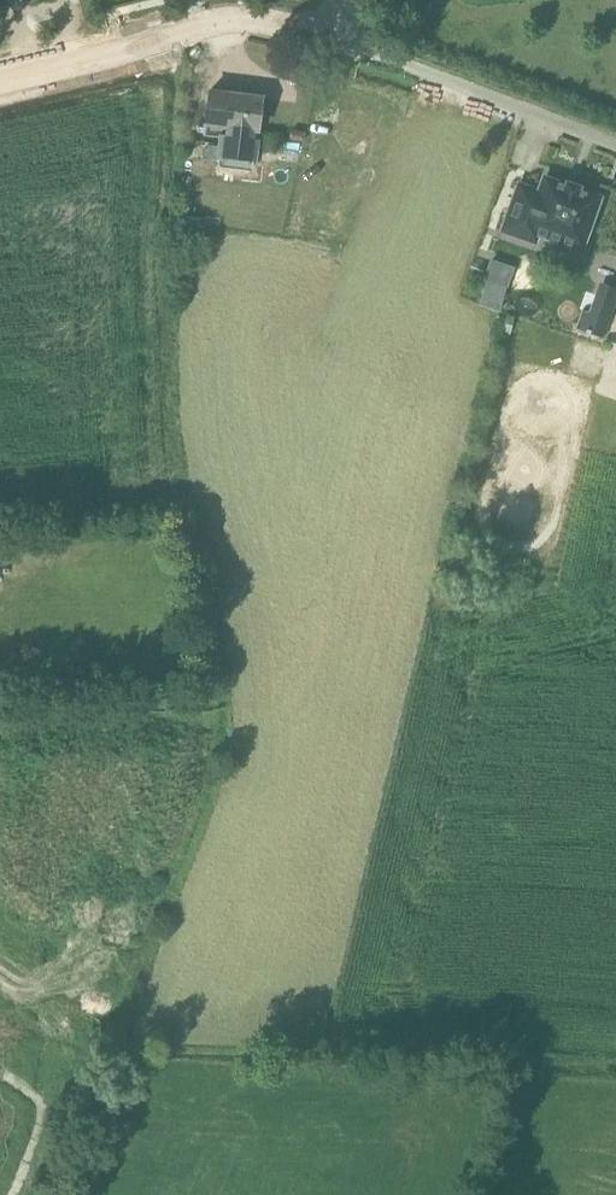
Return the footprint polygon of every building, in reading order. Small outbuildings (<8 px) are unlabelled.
[(209,91),(203,135),(221,137),(218,160),(253,164),(262,99),(209,91)] [(519,184),(503,230),(535,241),(538,232),(581,248),(599,198),(579,191),(581,186),(579,185),(578,188),(567,184),(567,181),(566,181),(564,185),(544,178),(539,192),(519,184)] [(515,267),(491,259),(483,280),(487,281),(479,304),(498,310),(506,288),(507,288),(515,267)]
